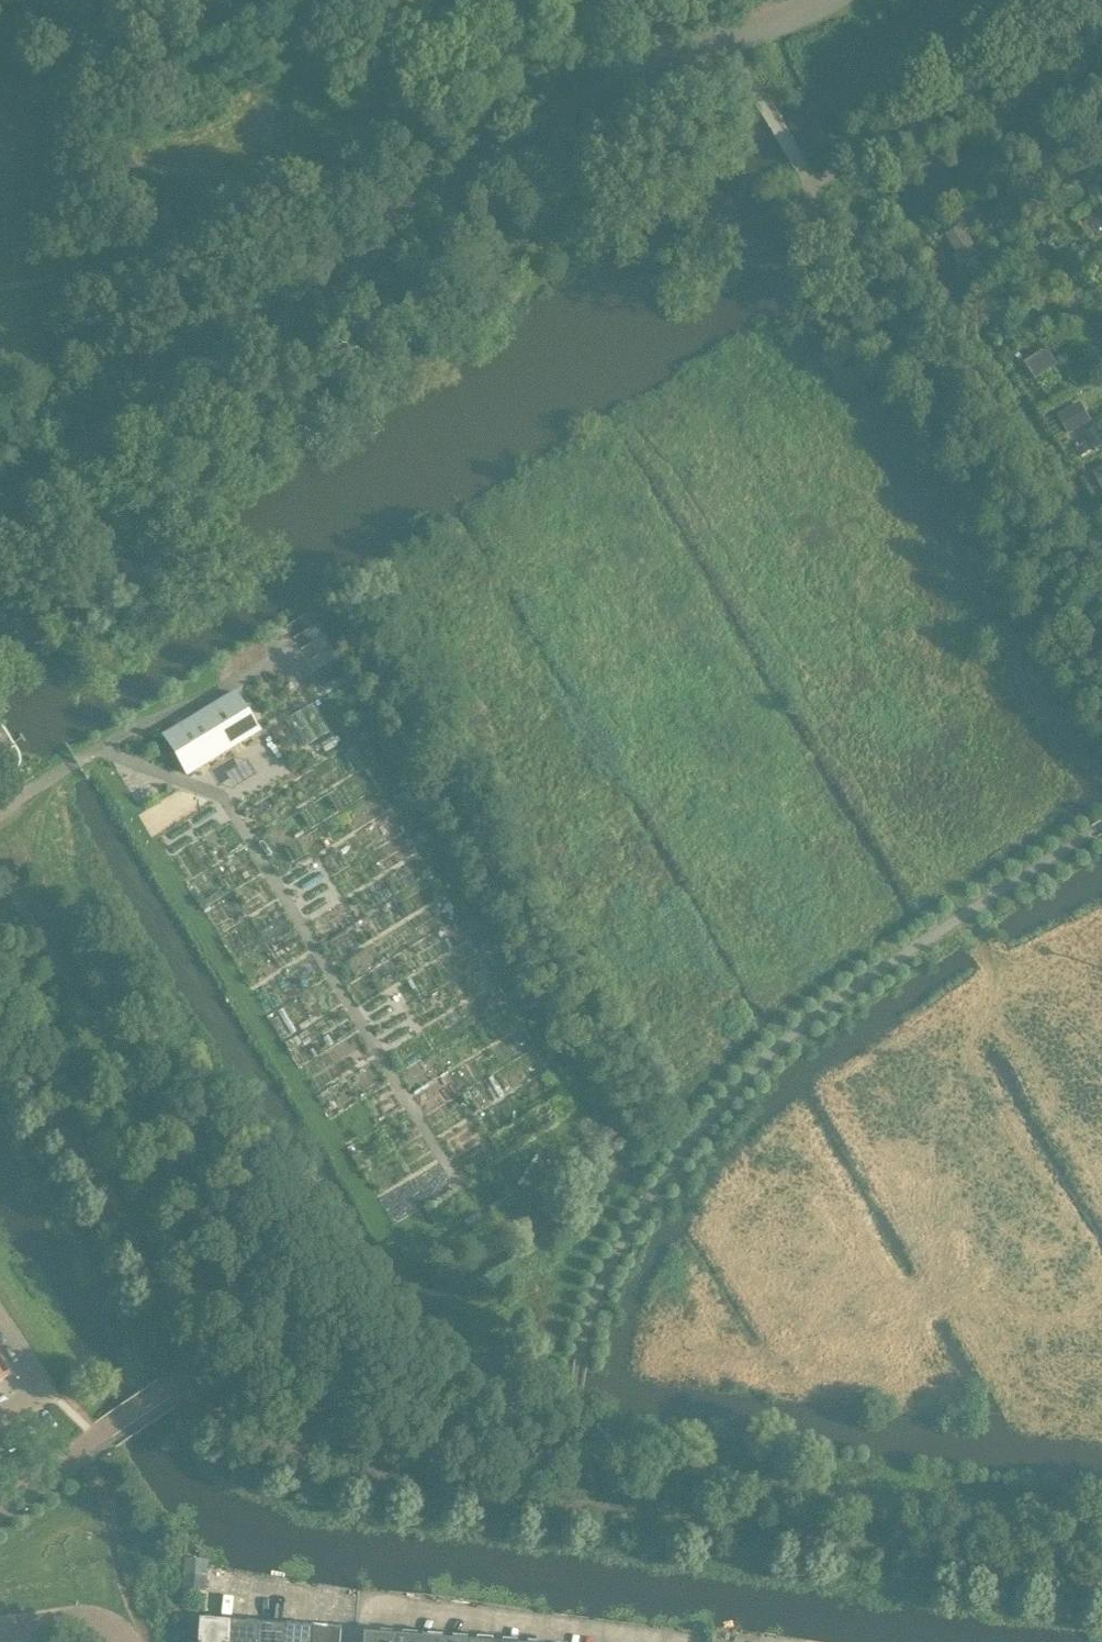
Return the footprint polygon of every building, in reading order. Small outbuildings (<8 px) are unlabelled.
[(1088,219),(1098,235),(1101,233),(1101,210),(1088,219)] [(973,246),(962,227),(947,236),(958,255),(973,246)] [(989,279),(977,258),(965,265),(977,286),(989,279)] [(1055,368),(1045,354),(1025,366),(1034,381),(1055,368)] [(1086,418),(1076,402),(1057,414),(1066,429),(1086,418)] [(339,661),(317,675),(323,686),(345,672),(339,661)] [(187,774),(258,731),(235,693),(164,736),(187,774)] [(183,1589),(206,1591),(208,1565),(202,1564),(201,1563),(185,1562),(183,1589)] [(189,1612),(181,1612),(179,1635),(187,1636),(189,1612)] [(232,1623),(203,1621),(202,1641),(230,1641),(232,1623)] [(232,1623),(230,1641),(259,1641),(260,1625),(232,1623)] [(260,1625),(259,1641),(287,1641),(288,1627),(260,1625)] [(288,1627),(287,1641),(315,1641),(316,1630),(288,1627)] [(316,1630),(315,1641),(342,1641),(343,1632),(316,1630)]
